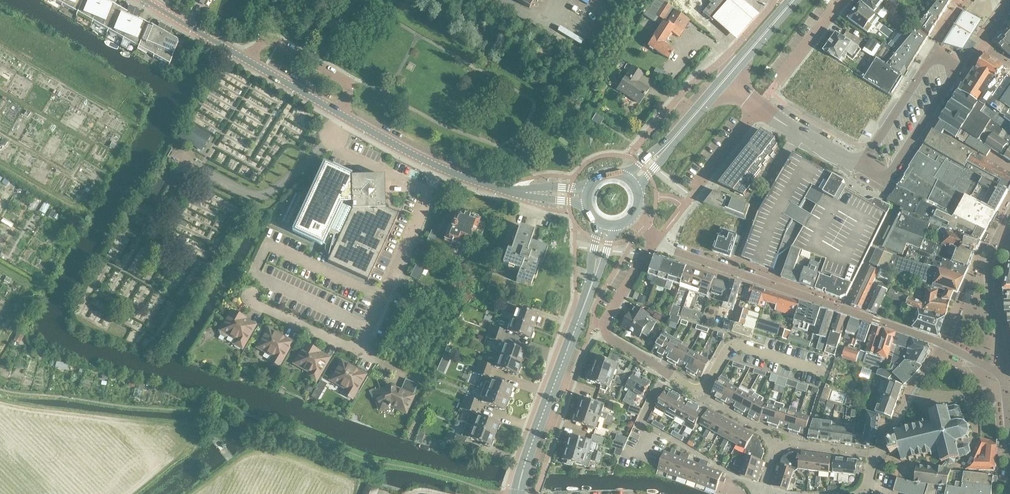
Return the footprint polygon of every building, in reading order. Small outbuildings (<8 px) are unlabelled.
[(82,0),(63,0),(62,4),(77,12),(82,0)] [(77,12),(93,21),(101,1),(98,0),(82,0),(77,12)] [(534,0),(509,0),(527,11),(534,0)] [(643,13),(652,20),(656,15),(663,19),(653,35),(647,45),(668,59),(675,49),(664,42),(671,32),(678,36),(690,18),(676,9),(663,0),(650,0),(642,13),(643,13)] [(702,11),(711,19),(728,0),(711,0),(702,11)] [(862,2),(877,14),(883,7),(881,4),(884,0),(864,0),(862,2)] [(951,0),(935,0),(915,25),(929,36),(951,0)] [(108,1),(107,4),(101,1),(93,21),(108,30),(118,6),(108,1)] [(894,10),(896,7),(889,1),(886,5),(894,10)] [(868,33),(871,29),(873,27),(879,18),(860,4),(849,19),(864,30),(868,33)] [(127,12),(118,6),(108,30),(124,39),(132,18),(125,16),(127,12)] [(139,19),(138,21),(132,18),(124,39),(139,47),(149,24),(139,18),(139,19)] [(1005,24),(1006,25),(1000,33),(1001,34),(994,41),(1009,56),(1009,18),(1005,24)] [(158,29),(149,24),(139,47),(154,56),(162,36),(156,34),(158,29)] [(875,57),(866,71),(863,75),(861,78),(891,97),(905,75),(929,36),(915,25),(915,26),(901,44),(898,47),(895,50),(885,63),(875,57)] [(957,26),(949,39),(962,47),(970,34),(971,35),(955,25),(957,26)] [(837,33),(824,50),(839,60),(842,63),(845,59),(845,58),(849,54),(853,56),(859,48),(837,33)] [(170,36),(169,36),(169,38),(162,36),(154,56),(170,65),(178,44),(179,44),(179,43),(179,42),(178,41),(178,40),(177,40),(170,36)] [(895,50),(898,47),(891,40),(887,45),(895,50)] [(885,63),(895,50),(887,45),(883,43),(875,57),(885,63)] [(962,85),(959,90),(981,104),(983,102),(998,76),(1001,77),(1007,67),(986,54),(971,76),(964,87),(962,85)] [(628,73),(627,72),(617,88),(639,102),(649,88),(638,81),(643,72),(633,65),(628,73)] [(983,102),(987,105),(998,112),(1003,105),(1009,109),(1009,78),(1003,73),(1001,77),(998,76),(983,102)] [(933,130),(940,133),(941,134),(944,130),(956,138),(958,135),(962,129),(971,135),(966,143),(986,156),(991,148),(1004,157),(1009,161),(1009,134),(990,121),(981,115),(987,105),(983,102),(981,104),(959,90),(948,106),(939,120),(936,125),(933,130)] [(981,115),(990,121),(1009,134),(1009,109),(1003,105),(998,112),(987,105),(981,115)] [(603,119),(595,114),(591,121),(599,125),(603,119)] [(180,134),(202,147),(209,135),(188,122),(180,134)] [(924,144),(923,145),(963,168),(966,162),(972,152),(942,135),(941,134),(940,133),(933,130),(933,129),(924,144)] [(961,138),(960,139),(966,143),(971,135),(962,129),(958,136),(961,138)] [(720,185),(745,196),(746,195),(753,185),(754,186),(753,187),(755,188),(759,183),(754,179),(761,170),(759,169),(763,165),(764,166),(767,163),(766,161),(770,156),(772,158),(775,153),(773,152),(779,145),(774,142),(777,139),(762,130),(720,184),(720,185)] [(905,188),(904,190),(953,215),(955,215),(955,216),(986,231),(996,213),(971,199),(971,198),(981,177),(963,168),(923,145),(919,152),(918,151),(909,166),(909,167),(898,185),(905,188)] [(963,168),(981,177),(996,185),(1007,191),(1008,191),(1009,187),(1009,173),(972,152),(966,162),(963,168)] [(792,247),(811,254),(823,258),(826,260),(822,273),(816,289),(823,292),(824,290),(827,290),(826,293),(841,299),(841,298),(846,296),(887,214),(871,205),(842,188),(845,182),(834,176),(833,176),(793,153),(784,169),(759,212),(742,258),(774,270),(779,256),(792,247)] [(398,213),(389,209),(385,207),(384,175),(352,176),(325,164),(295,231),(334,249),(327,262),(368,280),(398,213)] [(971,199),(996,213),(1008,191),(1007,191),(996,185),(981,177),(980,180),(971,198),(971,199)] [(147,194),(154,198),(164,182),(157,178),(147,194)] [(705,203),(704,202),(704,203),(746,220),(746,219),(750,205),(715,190),(705,203)] [(879,246),(903,255),(906,247),(918,251),(923,240),(922,239),(924,236),(927,230),(930,223),(936,225),(938,226),(944,229),(944,230),(953,232),(953,234),(957,235),(979,242),(979,241),(981,241),(986,231),(955,216),(955,215),(953,215),(904,190),(898,198),(890,195),(887,200),(888,200),(901,207),(899,213),(896,212),(879,246)] [(408,193),(401,208),(413,213),(420,198),(408,193)] [(877,200),(873,201),(871,205),(887,214),(891,206),(885,202),(885,203),(877,199),(877,200)] [(449,224),(445,234),(444,237),(460,244),(462,239),(471,242),(476,233),(479,234),(482,233),(485,224),(484,222),(479,220),(479,219),(478,218),(479,217),(478,215),(473,213),(471,214),(470,215),(456,209),(450,224),(449,224)] [(922,239),(923,240),(930,243),(939,246),(954,251),(955,248),(974,254),(976,247),(976,248),(979,242),(957,235),(953,234),(953,232),(944,230),(944,229),(938,226),(936,225),(930,223),(927,230),(935,232),(933,238),(924,236),(922,239)] [(542,262),(542,261),(547,248),(530,241),(533,231),(519,226),(510,250),(507,249),(502,264),(519,270),(516,280),(530,285),(539,261),(542,262)] [(718,236),(713,251),(730,256),(737,235),(734,234),(734,232),(730,230),(719,227),(717,236),(718,236)] [(425,276),(425,274),(434,278),(436,274),(427,270),(433,256),(439,259),(441,259),(444,257),(447,248),(456,252),(460,244),(444,237),(445,234),(430,230),(410,276),(419,280),(421,274),(425,276)] [(926,265),(965,276),(968,269),(974,254),(955,248),(954,251),(939,246),(930,243),(923,240),(918,251),(906,247),(903,255),(902,258),(904,258),(903,259),(925,265),(926,265)] [(496,258),(498,252),(487,247),(484,253),(496,258)] [(781,277),(799,284),(804,270),(811,254),(792,247),(781,277)] [(929,286),(928,288),(939,289),(939,288),(947,291),(943,300),(949,303),(954,291),(957,292),(965,276),(926,265),(925,265),(903,259),(904,258),(902,258),(894,255),(877,249),(870,264),(879,268),(880,268),(887,271),(887,270),(912,279),(912,280),(925,284),(929,286)] [(494,259),(483,254),(480,262),(491,267),(494,259)] [(804,270),(799,284),(800,284),(814,289),(818,276),(816,275),(823,258),(811,254),(804,270)] [(654,258),(649,274),(647,278),(648,279),(652,281),(651,283),(656,285),(664,261),(654,258)] [(664,261),(656,285),(666,289),(674,264),(664,261)] [(674,264),(666,289),(671,290),(673,282),(681,285),(686,268),(674,264)] [(879,268),(870,264),(851,305),(861,309),(873,284),(880,268),(879,268)] [(689,291),(696,271),(686,268),(681,285),(680,288),(689,291)] [(696,271),(689,291),(698,294),(705,274),(696,271)] [(492,273),(488,285),(493,287),(498,275),(492,273)] [(709,292),(710,292),(714,280),(715,277),(705,274),(698,294),(708,297),(709,292)] [(504,277),(498,275),(493,287),(500,289),(504,277)] [(500,289),(506,291),(510,279),(504,277),(500,289)] [(506,291),(511,293),(516,281),(510,279),(506,291)] [(733,310),(741,284),(731,280),(730,284),(714,280),(710,292),(725,297),(722,307),(733,310)] [(866,311),(877,315),(889,287),(879,283),(866,311)] [(970,302),(975,287),(968,285),(963,300),(970,302)] [(752,286),(747,300),(746,303),(763,308),(765,302),(765,301),(763,300),(766,290),(752,286)] [(939,289),(928,288),(926,288),(924,302),(909,296),(891,287),(887,296),(905,305),(918,310),(919,310),(922,311),(923,310),(945,316),(950,303),(949,303),(943,300),(947,291),(939,288),(939,289)] [(776,305),(775,310),(796,316),(800,302),(800,301),(766,290),(763,300),(765,301),(765,302),(776,305)] [(409,296),(401,292),(398,298),(407,302),(409,296)] [(798,329),(803,330),(810,306),(807,306),(808,304),(800,302),(796,316),(794,320),(793,324),(799,326),(798,329)] [(678,316),(679,313),(681,307),(673,305),(670,313),(678,316)] [(639,339),(643,333),(648,337),(657,322),(647,315),(648,314),(636,306),(632,313),(631,312),(621,327),(639,339)] [(809,325),(815,327),(821,309),(813,306),(813,307),(810,306),(803,330),(807,331),(809,325)] [(502,311),(501,315),(500,316),(512,320),(512,319),(533,327),(535,322),(537,322),(539,317),(537,316),(537,315),(516,308),(514,315),(502,311)] [(691,318),(693,312),(682,308),(680,315),(691,318)] [(751,338),(753,334),(754,329),(757,320),(759,314),(739,308),(735,322),(732,332),(751,338)] [(826,338),(834,313),(821,309),(815,327),(813,334),(821,337),(817,349),(823,351),(826,338)] [(945,317),(922,311),(919,310),(918,310),(913,327),(938,336),(945,317)] [(231,311),(221,330),(220,332),(220,335),(225,337),(228,337),(229,334),(237,339),(234,343),(242,347),(255,325),(231,311)] [(663,316),(656,312),(653,317),(660,321),(663,316)] [(693,312),(691,318),(700,321),(702,315),(693,312)] [(678,325),(680,320),(681,317),(678,316),(670,313),(669,315),(671,316),(669,322),(678,325)] [(847,317),(837,314),(831,332),(825,352),(835,356),(847,317)] [(782,326),(777,325),(767,321),(759,318),(758,320),(757,320),(754,329),(763,332),(763,331),(774,334),(775,330),(780,332),(782,326)] [(856,362),(857,361),(861,350),(854,348),(863,322),(851,318),(846,333),(852,335),(849,345),(848,348),(846,348),(842,358),(856,362)] [(512,319),(512,320),(508,331),(529,339),(529,337),(531,338),(533,332),(531,332),(533,327),(512,319)] [(723,329),(732,332),(735,322),(726,319),(723,329)] [(863,322),(857,340),(866,344),(873,326),(863,322)] [(488,331),(503,336),(505,330),(490,325),(488,331)] [(203,326),(198,334),(205,338),(210,330),(203,326)] [(863,345),(861,351),(876,356),(885,330),(873,326),(866,344),(866,345),(863,345)] [(268,328),(258,347),(274,356),(271,360),(279,364),(292,342),(268,328)] [(782,338),(788,340),(790,335),(791,331),(785,329),(782,338)] [(876,356),(861,351),(861,350),(857,361),(863,362),(863,363),(879,368),(882,357),(889,359),(890,356),(893,357),(896,346),(900,335),(896,334),(885,330),(876,356)] [(496,346),(501,348),(502,348),(500,355),(521,363),(521,361),(523,362),(525,356),(523,355),(525,351),(501,342),(503,336),(488,331),(486,338),(498,342),(496,346)] [(653,350),(653,351),(659,354),(658,356),(662,358),(663,356),(673,337),(664,331),(653,350)] [(800,338),(790,335),(788,340),(798,343),(800,338)] [(880,369),(878,375),(887,378),(888,378),(893,374),(902,364),(906,360),(909,350),(928,355),(931,350),(930,346),(900,335),(896,346),(893,357),(892,360),(891,364),(889,370),(884,368),(880,369)] [(671,363),(681,346),(683,342),(673,337),(663,356),(669,359),(667,361),(671,363)] [(800,338),(798,343),(809,347),(811,342),(800,338)] [(305,344),(295,363),(311,372),(308,376),(316,380),(328,358),(305,344)] [(681,346),(671,363),(675,366),(677,363),(682,366),(690,351),(681,346)] [(698,349),(696,354),(690,351),(682,366),(688,369),(686,372),(690,374),(700,356),(702,352),(698,349)] [(909,350),(906,360),(921,364),(923,365),(923,364),(923,363),(928,355),(909,350)] [(438,370),(446,372),(450,357),(442,355),(438,370)] [(521,363),(500,355),(497,363),(496,362),(494,367),(516,375),(518,370),(520,371),(522,365),(520,364),(521,363)] [(621,378),(627,381),(632,372),(626,369),(625,372),(617,369),(619,364),(608,360),(609,359),(599,355),(594,368),(616,376),(621,378)] [(710,362),(700,356),(690,374),(694,376),(696,374),(701,377),(710,362)] [(476,366),(490,372),(493,366),(478,360),(476,366)] [(902,364),(893,374),(904,384),(917,371),(922,366),(923,365),(921,364),(906,360),(902,364)] [(347,388),(345,393),(352,397),(365,374),(341,361),(331,379),(347,388)] [(490,372),(476,366),(474,372),(482,375),(488,378),(490,372)] [(616,376),(594,368),(593,372),(591,371),(588,379),(590,379),(589,381),(601,385),(600,389),(606,391),(607,387),(609,388),(612,381),(624,385),(627,381),(621,378),(616,376)] [(627,403),(642,378),(633,372),(625,386),(630,389),(623,401),(627,403)] [(772,374),(769,381),(776,383),(778,376),(772,374)] [(483,389),(508,399),(508,397),(510,397),(512,392),(510,391),(512,387),(490,378),(490,379),(488,378),(482,375),(477,387),(483,389)] [(721,375),(720,379),(711,394),(716,397),(715,400),(719,402),(729,384),(731,381),(721,375)] [(776,383),(775,384),(785,388),(786,385),(788,379),(778,376),(776,383)] [(631,405),(634,406),(636,404),(633,402),(638,394),(643,397),(652,383),(642,378),(627,403),(631,405)] [(320,379),(312,396),(318,399),(327,382),(320,379)] [(400,391),(394,388),(394,387),(394,386),(393,385),(392,385),(391,385),(390,385),(389,385),(389,386),(388,387),(377,391),(378,394),(378,395),(377,396),(377,397),(377,398),(377,399),(378,400),(378,401),(379,402),(380,403),(381,404),(382,407),(388,405),(388,406),(391,405),(398,408),(398,410),(402,412),(405,411),(417,384),(405,379),(400,391)] [(788,379),(786,385),(797,388),(799,383),(788,379)] [(883,392),(882,396),(897,401),(903,386),(903,385),(888,380),(884,390),(883,392)] [(806,392),(808,385),(799,383),(797,388),(796,389),(806,392)] [(723,404),(724,402),(730,405),(738,389),(729,384),(719,402),(723,404)] [(748,394),(750,390),(741,385),(739,389),(738,389),(730,405),(735,408),(734,410),(738,412),(748,394)] [(508,399),(483,389),(480,397),(483,398),(481,402),(503,410),(505,406),(507,407),(509,401),(507,400),(508,399)] [(656,409),(665,414),(677,393),(673,391),(672,393),(666,390),(656,409)] [(757,400),(752,397),(755,393),(750,390),(748,394),(738,412),(742,415),(743,412),(748,415),(749,415),(757,400)] [(665,414),(674,419),(676,416),(676,415),(684,400),(679,397),(680,395),(677,393),(665,414)] [(760,395),(757,400),(749,415),(748,415),(747,417),(751,420),(753,417),(759,421),(759,420),(767,405),(766,405),(762,402),(764,398),(760,395)] [(465,396),(463,402),(477,407),(480,401),(465,396)] [(891,418),(891,417),(897,401),(882,396),(881,398),(879,398),(877,402),(876,406),(878,406),(876,412),(891,418)] [(609,414),(602,411),(604,405),(603,404),(602,403),(598,401),(597,402),(584,398),(583,399),(582,399),(580,405),(581,405),(579,410),(600,417),(606,419),(613,421),(614,417),(608,415),(609,414)] [(690,403),(684,400),(676,415),(676,416),(685,421),(695,403),(691,401),(690,403)] [(835,402),(828,401),(828,400),(826,405),(826,407),(833,409),(835,402)] [(463,402),(460,408),(475,413),(477,407),(463,402)] [(772,427),(780,403),(775,402),(774,406),(767,404),(766,405),(767,405),(759,420),(769,423),(768,426),(772,427)] [(699,405),(695,403),(685,421),(695,426),(704,411),(698,408),(699,405)] [(789,411),(783,409),(785,405),(780,403),(772,427),(777,429),(777,426),(784,428),(789,411)] [(945,463),(940,468),(917,465),(915,483),(898,478),(894,491),(905,493),(926,493),(929,484),(946,486),(948,486),(952,478),(953,471),(951,471),(951,470),(948,470),(948,464),(955,463),(956,459),(955,458),(967,455),(971,451),(969,444),(970,443),(968,437),(970,431),(969,425),(964,421),(962,414),(962,413),(960,406),(955,405),(944,408),(943,406),(941,403),(934,405),(933,409),(933,410),(929,411),(931,421),(894,430),(896,440),(887,442),(889,454),(899,451),(902,460),(939,451),(941,462),(946,461),(946,462),(945,463)] [(845,407),(836,404),(834,410),(844,413),(845,407)] [(634,406),(631,405),(628,412),(639,415),(642,409),(634,406)] [(793,434),(800,415),(796,413),(797,410),(796,408),(790,406),(789,411),(784,428),(790,430),(789,432),(793,434)] [(421,417),(424,410),(418,408),(416,414),(421,417)] [(718,414),(709,409),(700,424),(707,428),(709,429),(718,414)] [(596,429),(600,417),(579,410),(578,415),(576,415),(574,420),(576,421),(575,422),(588,427),(589,428),(593,430),(594,429),(596,429)] [(865,429),(876,431),(877,425),(878,415),(867,412),(866,417),(865,426),(865,429)] [(474,426),(494,434),(496,429),(498,430),(500,424),(498,423),(499,422),(478,414),(476,421),(464,416),(462,422),(468,424),(473,426),(474,426)] [(727,419),(718,414),(709,429),(707,428),(705,432),(709,434),(711,430),(718,434),(727,419)] [(800,415),(793,434),(798,435),(798,432),(805,434),(810,418),(800,415)] [(718,434),(725,438),(727,439),(736,424),(727,419),(718,434)] [(822,421),(814,420),(808,438),(820,440),(822,425),(822,421)] [(822,425),(820,440),(830,441),(833,422),(822,421),(822,425)] [(842,423),(833,422),(830,441),(842,442),(844,427),(842,427),(842,423)] [(844,423),(844,427),(842,442),(853,444),(855,429),(855,424),(844,423)] [(736,424),(727,439),(725,438),(723,442),(726,444),(729,440),(737,445),(745,429),(736,424)] [(855,429),(853,444),(863,445),(865,429),(865,426),(855,424),(855,429)] [(474,426),(473,426),(469,438),(481,443),(481,444),(489,448),(490,445),(492,445),(494,440),(492,439),(494,434),(474,426)] [(745,429),(737,445),(746,450),(754,437),(755,435),(745,429)] [(865,429),(863,445),(874,446),(876,431),(865,429)] [(453,440),(464,445),(467,438),(456,434),(453,440)] [(626,445),(629,438),(617,434),(615,440),(614,440),(614,441),(626,445)] [(568,448),(602,458),(603,453),(597,451),(597,450),(592,448),(593,444),(591,443),(592,442),(590,441),(590,439),(586,438),(584,439),(571,436),(571,437),(569,436),(568,442),(569,443),(568,448)] [(746,450),(749,451),(747,455),(761,460),(764,453),(759,439),(754,437),(746,450)] [(990,440),(981,438),(980,438),(965,468),(995,471),(997,441),(990,440)] [(623,450),(626,445),(614,441),(612,446),(623,450)] [(608,452),(610,453),(621,456),(623,450),(612,446),(610,446),(608,452)] [(602,458),(568,448),(567,450),(566,449),(564,455),(565,456),(564,460),(584,466),(589,467),(591,461),(600,463),(602,458)] [(658,469),(668,473),(674,455),(676,450),(672,449),(670,453),(664,451),(658,469)] [(794,466),(797,470),(799,469),(809,470),(811,453),(798,451),(798,453),(797,464),(794,466)] [(680,457),(674,455),(668,473),(677,476),(685,454),(682,452),(680,457)] [(791,453),(783,458),(781,464),(791,467),(790,469),(794,466),(797,464),(798,453),(791,453)] [(811,453),(809,470),(819,471),(822,454),(811,453)] [(689,455),(685,454),(677,476),(687,480),(693,462),(688,460),(689,455)] [(830,472),(831,462),(832,455),(822,454),(819,471),(830,473),(830,472)] [(747,455),(744,464),(744,466),(760,471),(764,461),(761,460),(747,455)] [(831,462),(830,472),(832,472),(832,473),(839,473),(838,482),(843,482),(844,474),(846,458),(835,457),(834,462),(831,462)] [(857,461),(858,460),(846,458),(844,474),(843,482),(848,483),(849,474),(855,475),(856,473),(859,474),(860,467),(862,466),(862,462),(861,461),(857,461)] [(699,464),(693,462),(687,480),(697,483),(705,461),(701,459),(699,464)] [(709,462),(705,461),(697,483),(706,487),(712,469),(707,467),(709,462)] [(743,468),(741,476),(757,481),(760,471),(744,466),(744,464),(740,462),(739,466),(743,468)] [(797,470),(794,466),(790,469),(791,467),(781,464),(778,463),(774,475),(791,481),(791,479),(794,470),(795,471),(797,470)] [(725,478),(723,477),(721,477),(723,473),(712,469),(706,487),(716,490),(720,481),(724,482),(725,478)] [(948,486),(955,487),(962,489),(962,485),(967,486),(967,483),(993,486),(994,476),(953,471),(952,478),(948,486)] [(795,484),(795,482),(796,480),(791,479),(791,481),(774,475),(771,486),(788,491),(790,483),(795,484)] [(993,486),(967,483),(967,486),(962,485),(962,489),(955,487),(948,486),(946,486),(929,484),(926,493),(992,493),(993,486)] [(378,491),(365,486),(363,492),(369,493),(377,493),(378,491)]
